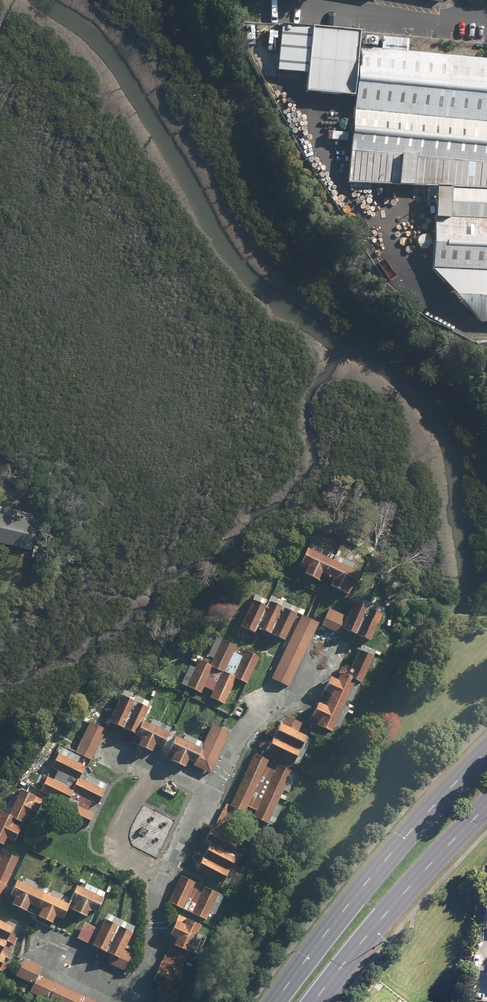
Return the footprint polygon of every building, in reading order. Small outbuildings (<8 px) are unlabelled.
[(311,76),(315,30),(282,27),(278,73),(311,76)] [(357,100),(363,35),(315,30),(309,96),(357,100)] [(367,42),(361,102),(486,114),(486,53),(367,42)] [(362,106),(357,179),(486,186),(486,118),(362,106)] [(441,220),(486,222),(486,190),(442,188),(441,212),(441,220)] [(437,222),(435,272),(437,272),(486,275),(486,224),(437,222)] [(437,277),(479,330),(486,330),(486,280),(437,277)] [(0,515),(0,545),(28,552),(35,524),(0,515)] [(355,574),(302,550),(298,557),(296,565),(303,568),(300,575),(304,578),(314,581),(317,574),(329,579),(326,587),(331,590),(340,593),(343,586),(349,588),(355,574)] [(262,607),(249,601),(236,628),(241,631),(250,634),(252,628),(257,632),(266,635),(270,639),(281,642),(293,616),(264,603),(262,607)] [(378,615),(350,603),(344,617),(326,610),(321,620),(319,627),(337,634),(338,630),(343,633),(352,635),(357,639),(366,642),(378,615)] [(317,624),(299,616),(270,679),(276,684),(287,688),(317,624)] [(257,658),(242,652),(231,678),(223,674),(234,647),(219,641),(208,666),(196,661),(184,687),(189,691),(199,694),(210,669),(212,671),(219,673),(207,698),(213,701),(222,705),(234,680),(236,681),(245,685),(257,658)] [(327,733),(350,682),(357,685),(369,658),(355,651),(343,678),(336,675),(333,681),(326,678),(321,685),(319,692),(326,695),(321,708),(313,704),(309,711),(307,718),(315,721),(312,726),(327,733)] [(146,710),(117,697),(105,723),(110,727),(119,729),(123,732),(131,736),(137,739),(133,745),(139,750),(147,752),(151,746),(157,749),(163,735),(140,723),(146,710)] [(104,730),(87,723),(74,752),(81,757),(90,760),(104,730)] [(302,737),(277,724),(270,731),(270,738),(264,746),(263,753),(289,765),(302,737)] [(227,733),(210,725),(190,766),(208,774),(227,733)] [(196,750),(170,738),(164,752),(169,754),(166,761),(171,766),(180,768),(183,760),(190,764),(196,750)] [(82,767),(56,754),(50,762),(49,767),(74,780),(70,785),(70,789),(45,777),(40,785),(38,792),(63,803),(59,809),(57,816),(84,828),(91,814),(66,802),(70,794),(95,805),(102,791),(76,779),(82,767)] [(289,773),(275,766),(272,772),(263,767),(266,761),(251,755),(228,807),(233,810),(242,813),(245,807),(254,811),(251,818),(257,821),(265,824),(289,773)] [(0,814),(0,841),(1,839),(9,842),(15,828),(8,825),(9,821),(18,824),(21,817),(28,820),(35,806),(28,803),(30,798),(15,791),(4,816),(0,814)] [(193,866),(192,871),(218,885),(233,857),(227,854),(234,842),(209,828),(202,836),(201,842),(206,844),(200,853),(199,858),(193,866)] [(1,853),(0,856),(0,896),(17,860),(1,853)] [(178,877),(166,902),(171,907),(180,909),(189,913),(194,918),(204,920),(207,913),(213,915),(221,897),(215,895),(207,892),(201,888),(198,893),(190,890),(192,884),(183,881),(178,877)] [(64,905),(12,882),(5,896),(10,898),(7,906),(13,910),(21,912),(24,905),(37,910),(33,918),(39,921),(48,924),(51,917),(58,920),(64,905)] [(99,899),(72,886),(67,894),(65,901),(70,903),(66,911),(73,915),(82,919),(86,911),(92,914),(99,899)] [(153,992),(157,995),(154,1001),(155,1001),(173,1001),(201,930),(174,918),(172,923),(171,922),(166,929),(165,936),(173,939),(170,945),(168,944),(160,961),(159,961),(156,968),(154,968),(150,976),(148,982),(153,984),(156,985),(153,992)] [(129,934),(101,920),(88,947),(92,950),(102,953),(107,958),(106,961),(108,962),(108,964),(122,971),(125,964),(130,954),(121,949),(129,934)] [(3,943),(10,928),(0,923),(0,949),(3,943)] [(21,960),(15,969),(13,977),(30,985),(27,993),(47,1001),(94,1001),(36,976),(40,968),(21,960)]
